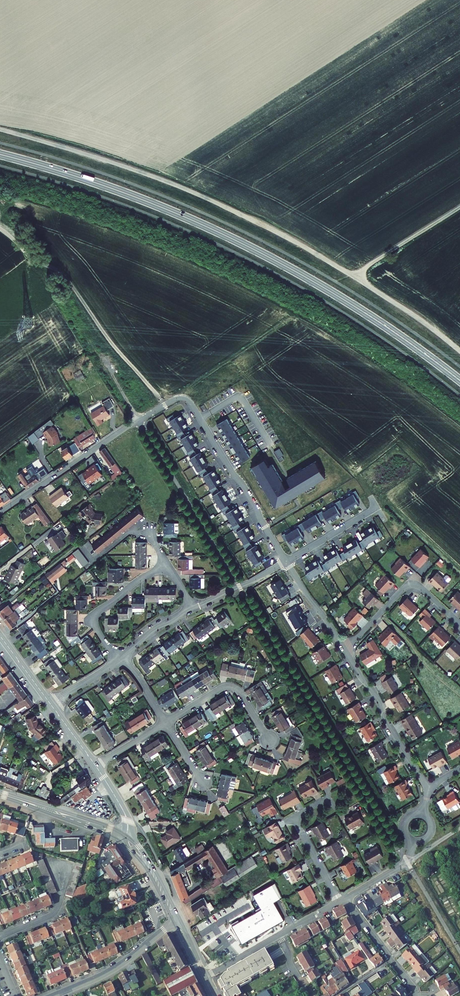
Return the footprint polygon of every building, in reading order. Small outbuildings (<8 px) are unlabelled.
[(80,370),(73,374),(76,381),(84,378),(80,370)] [(91,414),(98,426),(103,423),(101,419),(110,414),(107,410),(114,406),(110,399),(102,403),(104,406),(91,414)] [(170,421),(174,427),(184,421),(180,415),(175,418),(173,415),(167,419),(169,422),(170,421)] [(231,425),(227,419),(218,424),(222,431),(231,425)] [(188,427),(184,421),(174,427),(177,433),(176,434),(178,437),(184,433),(182,430),(188,427)] [(235,432),(231,425),(222,431),(224,435),(223,435),(225,438),(225,437),(235,432)] [(48,440),(50,446),(60,443),(60,441),(58,433),(54,427),(53,428),(52,426),(43,433),(46,438),(47,437),(48,439),(48,440)] [(96,433),(92,427),(74,439),(79,447),(95,437),(94,434),(96,433)] [(239,438),(235,432),(225,437),(229,444),(239,438)] [(185,445),(195,439),(191,433),(186,436),(184,433),(178,437),(180,440),(181,439),(185,445)] [(243,444),(239,438),(229,444),(232,448),(231,448),(233,450),(243,444)] [(195,439),(185,445),(188,451),(187,452),(189,455),(195,452),(193,449),(199,445),(195,439)] [(246,451),(243,444),(233,450),(237,456),(246,451)] [(61,452),(66,460),(73,455),(68,447),(61,452)] [(100,452),(109,464),(110,463),(114,460),(105,448),(100,452)] [(274,452),(280,462),(284,460),(282,456),(284,455),(279,449),(274,452)] [(246,451),(237,456),(241,463),(250,457),(246,451)] [(189,455),(194,465),(204,459),(200,452),(197,454),(195,452),(189,455)] [(194,465),(200,474),(206,471),(205,468),(208,466),(205,462),(206,461),(205,459),(204,459),(194,465)] [(256,474),(276,508),(293,498),(292,496),(300,494),(319,482),(317,479),(325,475),(316,461),(288,478),(290,482),(285,484),(273,464),(270,466),(265,459),(253,467),(257,474),(256,474)] [(113,480),(123,473),(114,460),(110,463),(109,464),(115,473),(110,477),(113,480)] [(92,487),(90,483),(102,474),(98,468),(96,465),(95,464),(90,468),(90,469),(83,474),(82,473),(78,476),(88,490),(92,487)] [(41,479),(48,474),(44,468),(36,473),(38,475),(36,476),(35,475),(32,477),(29,473),(25,476),(23,472),(18,475),(27,489),(39,481),(38,479),(40,478),(41,479)] [(206,471),(200,474),(202,477),(204,476),(207,482),(217,476),(214,470),(208,474),(206,471)] [(209,489),(211,493),(217,489),(216,486),(221,483),(217,476),(207,482),(211,489),(209,489)] [(50,497),(57,506),(69,497),(63,489),(56,493),(56,492),(50,497)] [(211,493),(217,502),(226,496),(222,490),(219,492),(217,489),(211,493)] [(354,494),(347,498),(354,508),(360,504),(357,499),(360,497),(356,491),(353,493),(354,494)] [(11,500),(10,498),(7,493),(6,492),(0,496),(0,507),(11,500)] [(217,502),(223,512),(229,508),(227,505),(230,503),(228,499),(228,498),(227,496),(226,496),(217,502)] [(341,500),(337,502),(341,508),(344,506),(347,512),(354,508),(347,498),(341,502),(341,500)] [(341,508),(337,502),(334,504),(335,505),(329,509),(335,519),(342,515),(338,510),(341,508)] [(26,523),(27,524),(39,516),(46,526),(51,522),(37,503),(27,510),(27,511),(25,512),(24,511),(20,514),(23,518),(22,519),(22,520),(24,523),(26,523)] [(90,522),(102,524),(102,515),(95,514),(92,510),(94,508),(90,504),(79,512),(85,520),(87,518),(90,522)] [(139,506),(94,543),(100,550),(145,513),(139,506)] [(226,514),(230,520),(240,514),(236,508),(231,511),(229,508),(223,512),(225,515),(226,514)] [(322,511),(319,513),(323,519),(326,517),(329,523),(335,519),(329,509),(323,513),(322,511)] [(310,519),(315,528),(322,524),(320,521),(323,519),(319,513),(310,519)] [(232,527),(234,530),(240,526),(238,523),(243,520),(240,514),(230,520),(233,526),(232,527)] [(310,519),(300,524),(304,531),(307,529),(309,532),(313,530),(316,529),(315,528),(310,519)] [(175,523),(165,523),(165,537),(178,537),(177,533),(175,533),(175,523)] [(298,528),(292,531),(298,541),(304,538),(301,532),(304,531),(300,524),(297,526),(298,528)] [(9,536),(2,526),(0,527),(0,542),(9,536)] [(240,526),(234,530),(236,533),(237,532),(241,538),(251,532),(247,526),(242,529),(240,526)] [(367,531),(373,541),(379,537),(380,539),(383,537),(380,530),(377,532),(373,527),(367,531)] [(53,547),(55,551),(57,551),(66,545),(62,540),(67,537),(63,530),(54,536),(52,536),(47,539),(50,543),(50,544),(51,546),(53,547)] [(298,541),(292,531),(286,535),(285,533),(282,535),(286,542),(289,540),(292,545),(298,541)] [(361,542),(365,548),(368,546),(367,544),(373,541),(367,531),(361,534),(364,540),(361,542)] [(254,538),(251,532),(241,538),(244,544),(243,545),(245,548),(251,544),(249,541),(254,538)] [(170,542),(170,555),(179,555),(180,556),(180,542),(178,542),(178,540),(173,540),(173,542),(170,542)] [(356,554),(365,548),(361,542),(358,543),(356,540),(352,542),(349,543),(350,544),(356,554)] [(136,555),(146,555),(146,542),(137,542),(136,555)] [(251,544),(245,548),(250,558),(260,552),(256,545),(253,547),(251,544)] [(356,554),(350,544),(343,548),(345,551),(342,553),(346,559),(356,554)] [(330,553),(336,563),(342,559),(343,561),(346,559),(342,553),(339,555),(336,549),(330,553)] [(411,559),(420,567),(425,562),(424,561),(429,556),(421,549),(411,559)] [(260,552),(250,558),(256,567),(262,563),(261,560),(264,558),(261,554),(262,554),(260,552)] [(330,567),(336,563),(330,553),(324,557),(327,562),(324,564),(328,570),(331,568),(330,567)] [(67,559),(71,562),(76,558),(73,554),(67,559)] [(146,568),(146,555),(136,555),(136,568),(146,568)] [(203,569),(193,569),(193,556),(185,556),(180,556),(179,555),(179,569),(182,569),(182,574),(191,574),(203,574),(203,569)] [(410,567),(400,558),(396,562),(396,564),(391,569),(399,576),(405,571),(406,572),(410,567)] [(67,563),(65,560),(49,573),(49,572),(46,575),(49,579),(58,572),(64,567),(63,566),(67,563)] [(312,564),(318,574),(324,570),(325,572),(328,570),(324,564),(321,566),(318,560),(312,564)] [(15,568),(12,567),(9,574),(8,574),(5,580),(17,585),(19,581),(17,580),(24,564),(17,562),(15,568)] [(312,578),(318,574),(312,564),(305,568),(309,573),(306,575),(309,581),(313,579),(312,578)] [(109,582),(123,582),(123,568),(110,568),(110,572),(109,572),(109,582)] [(49,579),(54,584),(55,583),(54,581),(61,575),(58,572),(49,579)] [(435,586),(441,591),(448,583),(443,578),(437,572),(429,582),(432,585),(433,584),(435,586)] [(191,574),(191,588),(205,588),(205,574),(203,574),(191,574)] [(389,587),(390,588),(395,583),(385,574),(381,579),(381,580),(376,585),(380,589),(384,593),(389,587)] [(40,579),(44,584),(48,581),(44,576),(40,579)] [(92,586),(92,596),(107,596),(107,582),(93,582),(93,586),(92,586)] [(159,599),(177,599),(177,588),(159,589),(159,599)] [(375,602),(376,603),(379,600),(367,588),(363,593),(367,597),(363,601),(370,608),(375,602)] [(146,601),(159,601),(159,599),(159,589),(146,589),(146,597),(146,601)] [(459,611),(459,593),(458,591),(450,600),(455,605),(455,606),(459,611)] [(79,596),(77,596),(76,596),(76,600),(77,600),(77,609),(78,609),(87,609),(87,596),(79,596)] [(146,597),(132,597),(133,608),(145,607),(146,601),(146,597)] [(412,615),(419,608),(415,604),(414,605),(412,603),(412,602),(407,598),(399,607),(405,612),(405,611),(410,615),(412,615)] [(11,608),(8,605),(0,612),(0,614),(4,619),(15,610),(18,607),(20,606),(18,603),(11,608)] [(15,610),(4,619),(7,624),(18,615),(22,612),(18,607),(15,610)] [(365,615),(369,611),(365,607),(360,611),(365,615)] [(133,612),(133,608),(119,608),(119,618),(129,618),(129,615),(133,615),(133,612)] [(363,616),(356,608),(354,610),(352,610),(349,613),(349,615),(345,620),(348,623),(347,624),(352,629),(358,623),(356,622),(358,619),(359,620),(363,616)] [(67,620),(67,622),(78,622),(78,609),(77,609),(67,609),(67,620)] [(428,630),(436,622),(430,617),(431,615),(425,609),(419,615),(423,618),(420,622),(428,630)] [(7,624),(11,629),(22,620),(21,618),(26,614),(24,611),(22,612),(18,615),(7,624)] [(221,628),(231,620),(225,612),(214,620),(219,626),(221,628)] [(215,627),(216,628),(219,626),(214,620),(212,617),(201,625),(207,633),(215,627)] [(109,628),(119,628),(119,618),(105,618),(105,632),(109,632),(109,628)] [(78,635),(78,622),(67,622),(67,625),(67,635),(71,643),(73,646),(81,640),(78,635)] [(18,628),(29,644),(41,635),(37,628),(34,628),(30,631),(27,627),(25,624),(24,624),(18,628)] [(198,637),(199,639),(207,633),(201,625),(190,633),(195,639),(198,637)] [(439,626),(429,636),(433,640),(434,640),(435,639),(443,646),(450,638),(447,635),(447,634),(446,634),(445,634),(443,631),(444,630),(439,626)] [(395,642),(397,644),(396,645),(400,649),(405,643),(389,627),(384,632),(385,633),(383,634),(382,633),(378,637),(383,642),(382,643),(385,647),(388,644),(387,643),(389,641),(390,642),(395,642)] [(301,634),(312,647),(320,640),(317,636),(316,637),(308,628),(301,634)] [(183,631),(172,639),(178,647),(186,641),(186,642),(190,639),(187,635),(186,636),(183,631)] [(41,635),(29,644),(37,655),(47,647),(45,644),(43,645),(40,642),(43,639),(43,638),(41,635)] [(83,643),(82,644),(87,652),(95,646),(87,635),(81,640),(83,643)] [(178,647),(172,639),(161,647),(166,653),(169,651),(170,653),(178,647)] [(360,655),(366,664),(383,654),(374,639),(367,643),(371,650),(369,651),(368,650),(360,655)] [(457,660),(459,657),(459,646),(459,645),(455,641),(447,650),(457,660)] [(87,652),(84,654),(90,662),(91,661),(93,664),(103,657),(95,646),(87,652)] [(156,662),(164,657),(166,660),(169,657),(168,655),(166,653),(161,647),(161,646),(150,654),(156,662)] [(319,663),(331,656),(328,651),(327,652),(326,650),(327,650),(324,646),(313,653),(316,658),(319,663)] [(150,670),(148,668),(156,662),(150,654),(139,662),(147,673),(150,670)] [(44,663),(52,674),(60,668),(63,666),(58,659),(54,660),(52,657),(44,663)] [(379,660),(378,658),(366,665),(368,668),(379,660)] [(230,675),(237,677),(239,667),(231,665),(223,663),(220,674),(230,676),(230,675)] [(6,682),(0,687),(0,693),(4,690),(6,689),(9,686),(17,681),(4,664),(0,667),(0,668),(5,674),(2,676),(6,682)] [(339,670),(339,669),(336,664),(325,671),(333,683),(343,677),(339,670)] [(253,682),(256,671),(244,668),(239,667),(237,677),(243,678),(243,680),(253,682)] [(68,675),(66,676),(60,668),(52,674),(60,685),(70,678),(68,675)] [(211,668),(200,675),(207,685),(210,683),(209,681),(213,678),(214,680),(218,678),(211,668)] [(207,685),(200,675),(198,671),(191,676),(198,688),(202,685),(203,687),(207,685)] [(130,684),(124,676),(112,684),(118,692),(126,686),(127,687),(130,684)] [(191,694),(195,692),(194,690),(198,688),(191,676),(183,681),(191,694)] [(386,688),(389,693),(398,688),(391,676),(381,682),(385,688),(386,688)] [(9,686),(19,700),(27,694),(24,691),(17,681),(9,686)] [(175,686),(182,697),(187,695),(188,697),(191,694),(183,681),(175,686)] [(251,692),(256,699),(265,694),(268,692),(261,682),(250,688),(252,692),(251,692)] [(101,692),(109,701),(112,699),(111,697),(118,692),(112,684),(101,692)] [(350,687),(349,688),(346,684),(337,689),(339,692),(338,692),(339,694),(341,693),(347,704),(356,698),(350,687)] [(165,705),(167,707),(179,699),(174,690),(161,698),(165,705)] [(265,694),(256,699),(260,707),(262,706),(264,709),(272,704),(270,701),(273,699),(268,692),(265,694)] [(394,702),(400,712),(409,706),(401,692),(390,699),(393,702),(394,702)] [(27,707),(33,702),(27,694),(19,700),(8,708),(10,711),(14,708),(14,707),(14,706),(15,706),(17,710),(25,704),(27,707)] [(218,700),(224,709),(231,704),(232,705),(235,703),(230,695),(227,697),(226,695),(218,700)] [(76,708),(84,718),(93,711),(94,709),(88,700),(86,700),(83,702),(78,706),(76,708)] [(210,705),(211,707),(208,709),(212,714),(214,719),(218,717),(216,714),(219,712),(224,709),(218,700),(210,705)] [(360,707),(362,707),(359,702),(354,706),(350,708),(347,709),(349,713),(350,713),(356,721),(358,722),(367,717),(363,711),(362,711),(360,707)] [(14,708),(17,712),(25,707),(25,708),(27,707),(25,704),(17,710),(15,706),(14,706),(14,707),(14,708)] [(272,717),(277,724),(286,719),(282,711),(280,708),(272,713),(274,716),(272,717)] [(144,711),(144,712),(137,717),(142,726),(150,721),(149,719),(152,718),(147,709),(144,711)] [(4,724),(6,726),(22,715),(20,712),(4,724)] [(190,719),(196,728),(203,723),(204,724),(207,722),(202,714),(199,716),(198,714),(190,719)] [(407,728),(413,739),(423,733),(411,714),(401,720),(406,729),(407,728)] [(36,715),(26,718),(30,730),(34,733),(33,734),(39,739),(46,730),(42,727),(43,727),(40,724),(39,725),(38,724),(36,715)] [(125,723),(130,731),(133,729),(134,731),(142,726),(137,717),(129,722),(128,721),(125,723)] [(188,733),(196,728),(190,719),(182,724),(183,726),(180,728),(186,737),(189,735),(188,733)] [(241,734),(249,729),(244,721),(243,722),(241,719),(230,726),(232,729),(236,727),(241,734)] [(286,719),(277,724),(282,732),(284,731),(286,734),(290,731),(295,728),(293,725),(291,726),(286,719)] [(96,733),(97,732),(100,738),(109,732),(102,721),(92,727),(96,733)] [(360,728),(368,741),(371,739),(377,735),(372,726),(373,725),(371,722),(360,728)] [(290,740),(291,741),(289,747),(299,750),(304,737),(298,727),(295,728),(290,731),(292,735),(290,740)] [(245,743),(247,746),(255,741),(253,738),(254,737),(249,729),(241,734),(246,742),(245,743)] [(100,738),(104,744),(103,744),(106,749),(107,749),(113,745),(116,743),(109,732),(100,738)] [(237,737),(242,745),(245,743),(246,742),(241,734),(237,737)] [(160,738),(152,743),(158,751),(166,746),(167,749),(170,747),(164,737),(161,739),(160,738)] [(371,748),(379,761),(388,755),(382,746),(383,745),(381,741),(371,748)] [(459,742),(459,741),(454,743),(454,744),(447,748),(453,758),(458,755),(458,754),(459,753),(459,741),(459,742)] [(196,751),(201,758),(210,753),(205,746),(206,745),(204,742),(196,747),(198,750),(196,751)] [(145,756),(148,761),(152,759),(150,756),(158,751),(152,743),(144,748),(145,749),(142,751),(143,752),(145,756)] [(48,757),(49,756),(54,763),(62,757),(58,750),(59,749),(55,744),(44,752),(45,752),(48,757)] [(289,747),(287,753),(286,753),(284,759),(295,763),(300,765),(301,765),(302,761),(299,760),(296,758),(299,751),(299,750),(289,747)] [(441,751),(428,759),(433,768),(440,764),(441,766),(447,762),(441,751)] [(206,766),(207,765),(209,768),(217,763),(215,760),(214,760),(210,753),(201,758),(206,766)] [(262,769),(265,759),(258,757),(259,756),(249,753),(246,763),(248,764),(248,763),(250,763),(249,765),(262,769)] [(128,756),(126,757),(129,761),(128,762),(132,769),(135,767),(128,756)] [(120,765),(119,766),(124,774),(132,769),(128,762),(129,761),(126,757),(118,762),(120,765)] [(271,762),(265,759),(262,769),(277,774),(278,771),(275,770),(277,764),(277,762),(272,761),(271,762)] [(167,769),(168,768),(173,776),(182,770),(177,763),(176,764),(174,761),(166,765),(165,766),(167,769)] [(387,778),(390,783),(399,777),(395,770),(397,769),(395,765),(384,772),(387,778)] [(164,767),(170,777),(173,776),(168,768),(167,769),(165,766),(164,767)] [(3,785),(9,770),(0,767),(0,784),(3,785)] [(14,769),(10,767),(9,770),(3,785),(16,790),(17,788),(21,779),(21,777),(22,775),(18,774),(17,776),(16,780),(10,777),(12,773),(14,769)] [(130,781),(132,785),(140,779),(138,776),(137,777),(132,769),(124,774),(129,782),(130,781)] [(182,770),(173,776),(178,783),(175,785),(171,787),(174,790),(188,781),(182,770)] [(331,771),(317,778),(323,789),(329,786),(328,784),(331,783),(331,784),(336,781),(331,771)] [(68,798),(91,781),(85,773),(80,777),(79,776),(76,778),(79,782),(78,783),(79,785),(66,795),(68,798)] [(236,781),(237,777),(224,774),(223,778),(221,777),(219,787),(229,789),(231,780),(236,781)] [(337,782),(339,786),(347,782),(344,778),(337,782)] [(409,789),(406,784),(408,783),(405,779),(395,786),(403,799),(413,794),(410,789),(409,789)] [(312,795),(318,792),(312,780),(306,783),(306,784),(299,788),(304,797),(311,794),(312,795)] [(139,796),(142,802),(151,797),(142,783),(133,789),(138,797),(139,796)] [(38,794),(42,795),(46,788),(47,787),(43,785),(38,794)] [(84,799),(92,793),(86,785),(71,797),(75,802),(83,797),(84,799)] [(228,798),(227,798),(229,789),(219,787),(217,796),(219,796),(218,800),(228,802),(228,798)] [(42,795),(46,798),(50,791),(46,788),(42,795)] [(293,805),(301,801),(295,790),(292,792),(292,793),(279,800),(284,809),(293,804),(293,805)] [(443,799),(448,808),(449,808),(459,802),(454,791),(450,793),(451,794),(443,799)] [(66,795),(59,800),(62,803),(68,798),(66,795)] [(145,809),(148,814),(154,810),(156,814),(160,811),(151,797),(142,802),(146,808),(145,809)] [(186,798),(184,807),(188,808),(188,806),(197,809),(199,799),(190,797),(190,799),(186,798)] [(272,816),(278,812),(270,798),(257,805),(263,815),(270,811),(272,816)] [(208,801),(199,799),(197,809),(206,811),(205,812),(209,813),(211,804),(208,803),(208,801)] [(451,812),(459,807),(459,805),(459,802),(449,808),(451,812)] [(219,808),(224,817),(228,814),(227,813),(223,806),(219,808)] [(154,810),(148,814),(152,820),(157,816),(154,810)] [(349,817),(345,819),(350,829),(357,825),(360,826),(364,823),(362,818),(359,814),(358,812),(352,815),(353,816),(350,817),(349,817)] [(10,818),(0,814),(0,831),(6,832),(9,823),(10,818)] [(32,823),(28,822),(25,829),(29,831),(32,830),(32,835),(36,835),(42,835),(42,827),(32,827),(32,823)] [(273,835),(277,843),(285,838),(280,829),(279,829),(277,826),(278,825),(276,822),(263,829),(268,838),(273,835)] [(318,836),(320,841),(330,835),(323,822),(312,828),(315,834),(317,833),(318,836)] [(26,828),(9,823),(6,832),(23,837),(26,828)] [(174,827),(167,832),(168,834),(167,835),(166,835),(161,838),(167,847),(181,838),(175,828),(174,827)] [(88,846),(86,851),(91,852),(92,847),(99,849),(99,847),(102,839),(95,837),(95,839),(94,840),(91,839),(89,846),(88,846)] [(76,840),(59,842),(60,854),(78,852),(76,840)] [(332,854),(335,860),(344,855),(341,849),(341,847),(340,844),(338,844),(337,841),(326,847),(328,851),(326,852),(328,856),(332,854)] [(291,849),(288,843),(276,849),(284,862),(292,857),(288,850),(291,849)] [(198,853),(170,871),(182,898),(189,894),(187,888),(192,885),(186,870),(206,857),(217,875),(228,869),(212,844),(204,849),(198,853)] [(195,847),(198,853),(204,849),(200,844),(195,847)] [(117,882),(117,883),(121,881),(121,882),(130,876),(123,866),(125,864),(124,861),(126,860),(123,856),(122,857),(120,854),(115,847),(114,847),(112,845),(106,849),(108,852),(104,855),(107,860),(102,864),(113,881),(116,883),(117,882)] [(174,850),(181,862),(188,857),(187,856),(190,854),(190,853),(187,847),(183,849),(181,846),(174,850)] [(364,855),(370,865),(377,861),(377,860),(383,856),(377,846),(371,849),(371,851),(364,855)] [(21,857),(25,866),(32,863),(33,866),(37,865),(36,862),(32,853),(29,854),(21,857)] [(248,855),(236,863),(234,865),(228,869),(217,875),(189,894),(182,898),(184,903),(211,885),(212,887),(223,880),(225,883),(236,876),(235,874),(253,862),(248,855)] [(25,866),(21,857),(13,860),(17,869),(21,868),(25,866)] [(341,866),(348,877),(357,871),(353,863),(355,862),(353,859),(341,866)] [(13,860),(6,863),(10,872),(17,869),(13,860)] [(0,866),(0,871),(2,876),(10,872),(6,863),(0,866)] [(292,879),(294,882),(303,877),(300,871),(302,869),(299,864),(287,870),(292,879)] [(288,880),(289,880),(292,879),(287,870),(284,872),(288,880)] [(275,883),(254,895),(262,909),(232,926),(243,944),(285,920),(275,902),(276,902),(274,898),(280,895),(281,898),(283,898),(275,883)] [(402,897),(394,884),(389,888),(386,883),(383,885),(393,902),(402,897)] [(299,891),(307,906),(317,901),(311,889),(311,888),(310,885),(299,891)] [(393,902),(383,885),(380,887),(382,891),(378,894),(383,903),(385,906),(393,902)] [(116,900),(130,894),(129,891),(127,886),(114,892),(116,895),(114,896),(116,900)] [(86,891),(85,887),(75,891),(73,897),(86,891)] [(70,904),(85,898),(87,891),(86,891),(73,897),(70,904)] [(383,903),(378,894),(374,897),(371,892),(368,894),(376,908),(383,903)] [(121,910),(134,905),(133,902),(132,899),(134,898),(132,893),(130,894),(116,900),(115,900),(117,905),(119,905),(121,910)] [(376,908),(368,894),(365,896),(367,900),(363,903),(368,912),(376,908)] [(43,909),(50,906),(50,905),(54,904),(50,895),(47,897),(40,899),(39,900),(43,909)] [(201,898),(190,904),(195,911),(197,909),(201,916),(209,911),(208,910),(213,907),(209,901),(204,903),(201,898)] [(31,903),(35,912),(43,909),(39,900),(31,903)] [(15,906),(20,919),(27,915),(24,906),(22,903),(15,906)] [(31,903),(24,906),(27,915),(35,912),(31,903)] [(15,906),(7,910),(12,922),(20,919),(15,906)] [(347,914),(345,910),(344,911),(342,907),(333,912),(334,914),(333,915),(336,920),(347,914)] [(1,926),(4,924),(5,925),(12,922),(7,910),(0,913),(0,924),(1,926)] [(387,934),(396,928),(400,924),(393,915),(381,924),(386,930),(385,931),(387,934)] [(355,926),(351,918),(342,924),(343,926),(342,927),(345,932),(348,930),(355,926)] [(59,923),(62,932),(70,929),(66,919),(59,923)] [(320,933),(330,928),(325,919),(318,923),(320,925),(317,927),(320,933)] [(131,927),(135,936),(143,933),(146,931),(143,922),(131,927)] [(48,928),(51,937),(62,932),(59,923),(51,926),(48,928)] [(320,933),(317,927),(315,925),(308,928),(310,931),(307,933),(310,939),(320,933)] [(348,930),(352,936),(358,932),(355,926),(348,930)] [(131,927),(124,930),(128,939),(135,936),(131,927)] [(44,929),(36,932),(40,941),(48,938),(51,937),(48,928),(44,929)] [(387,942),(389,945),(402,936),(396,928),(387,934),(391,939),(387,942)] [(112,933),(116,944),(120,942),(120,943),(128,939),(124,930),(116,933),(115,931),(112,933)] [(307,933),(305,930),(298,934),(303,944),(308,942),(308,941),(310,939),(307,933)] [(349,942),(354,938),(352,936),(348,930),(344,933),(349,942)] [(25,937),(29,946),(40,941),(36,932),(29,935),(29,936),(25,937)] [(166,947),(169,954),(178,949),(170,934),(156,946),(159,951),(166,947)] [(298,934),(290,938),(295,948),(298,946),(298,947),(303,944),(298,934)] [(402,936),(389,945),(391,948),(395,945),(399,951),(408,944),(402,936)] [(375,968),(384,962),(378,955),(373,959),(367,951),(361,943),(359,945),(369,961),(375,968)] [(15,944),(6,948),(9,955),(19,952),(15,944)] [(105,948),(109,958),(117,954),(120,952),(116,944),(105,948)] [(411,964),(419,957),(423,954),(415,944),(402,956),(404,959),(405,958),(407,960),(411,964)] [(105,948),(98,951),(101,961),(109,958),(105,948)] [(169,954),(179,971),(188,967),(178,949),(169,954)] [(86,956),(90,965),(93,964),(94,964),(101,961),(98,951),(86,956)] [(273,965),(264,951),(261,953),(261,952),(252,956),(253,957),(245,962),(244,961),(241,963),(241,964),(240,965),(243,971),(240,973),(236,967),(235,966),(232,968),(232,969),(230,970),(229,969),(227,972),(228,974),(226,975),(225,975),(218,983),(219,986),(220,986),(223,990),(225,994),(224,995),(241,995),(237,988),(240,987),(239,985),(239,984),(249,978),(250,979),(254,977),(253,976),(258,973),(261,972),(262,973),(266,970),(266,969),(268,968),(273,965)] [(19,952),(9,955),(12,963),(22,959),(19,952)] [(364,960),(359,952),(352,956),(350,953),(344,957),(351,969),(356,966),(355,965),(364,960)] [(301,965),(311,960),(308,954),(307,955),(306,953),(297,958),(299,962),(298,962),(300,966),(301,965)] [(141,957),(146,967),(150,964),(151,964),(146,955),(141,957)] [(415,971),(417,974),(425,968),(423,965),(425,964),(419,957),(411,964),(414,968),(416,971),(415,971)] [(22,959),(12,963),(16,971),(25,967),(22,959)] [(311,960),(301,965),(305,973),(307,972),(313,969),(314,968),(313,965),(314,965),(311,960)] [(88,970),(84,961),(76,964),(80,973),(88,970)] [(354,982),(343,963),(336,967),(338,971),(339,972),(340,974),(335,978),(333,979),(337,984),(335,985),(339,992),(349,985),(347,982),(348,981),(342,973),(345,971),(353,983),(353,982),(354,982)] [(68,967),(67,965),(67,964),(63,965),(69,978),(72,976),(72,977),(80,973),(76,964),(68,967)] [(156,986),(163,983),(162,981),(159,983),(150,964),(146,967),(156,986)] [(430,964),(425,968),(417,974),(420,977),(421,976),(423,979),(426,983),(437,973),(430,964)] [(54,973),(58,983),(65,979),(69,978),(63,965),(60,967),(61,970),(54,973)] [(16,971),(19,978),(28,974),(25,967),(16,971)] [(165,986),(170,995),(173,995),(197,983),(189,968),(162,981),(163,983),(165,986)] [(308,976),(312,983),(320,978),(316,971),(315,972),(313,969),(307,973),(309,975),(308,976)] [(118,978),(126,992),(135,987),(132,983),(138,980),(134,972),(128,975),(127,973),(118,978)] [(42,977),(46,987),(50,986),(58,983),(54,973),(46,977),(45,974),(41,976),(42,977)] [(28,974),(19,978),(22,986),(31,982),(28,974)] [(441,991),(444,989),(450,985),(448,982),(451,980),(448,974),(435,982),(441,991)] [(335,995),(330,988),(329,985),(328,986),(327,982),(325,978),(326,977),(325,976),(324,975),(321,977),(323,980),(326,984),(327,986),(324,989),(329,995),(334,995),(335,995)] [(250,979),(249,978),(239,984),(239,985),(240,987),(251,981),(250,979)] [(337,984),(333,979),(328,982),(329,985),(330,988),(335,995),(339,992),(335,985),(337,984)] [(25,993),(26,993),(27,995),(32,995),(39,993),(37,988),(34,989),(31,982),(22,986),(25,993)] [(448,995),(453,995),(459,993),(454,983),(450,985),(444,989),(448,995)] [(103,987),(108,995),(116,995),(111,984),(103,987)] [(187,990),(187,989),(179,993),(181,995),(186,995),(189,995),(189,994),(194,992),(195,993),(201,989),(198,984),(187,990)] [(324,989),(327,986),(326,984),(322,986),(323,987),(320,989),(325,995),(324,995),(329,995),(324,989)] [(402,987),(400,985),(398,985),(395,987),(395,989),(397,991),(393,994),(395,995),(408,995),(402,987)]
